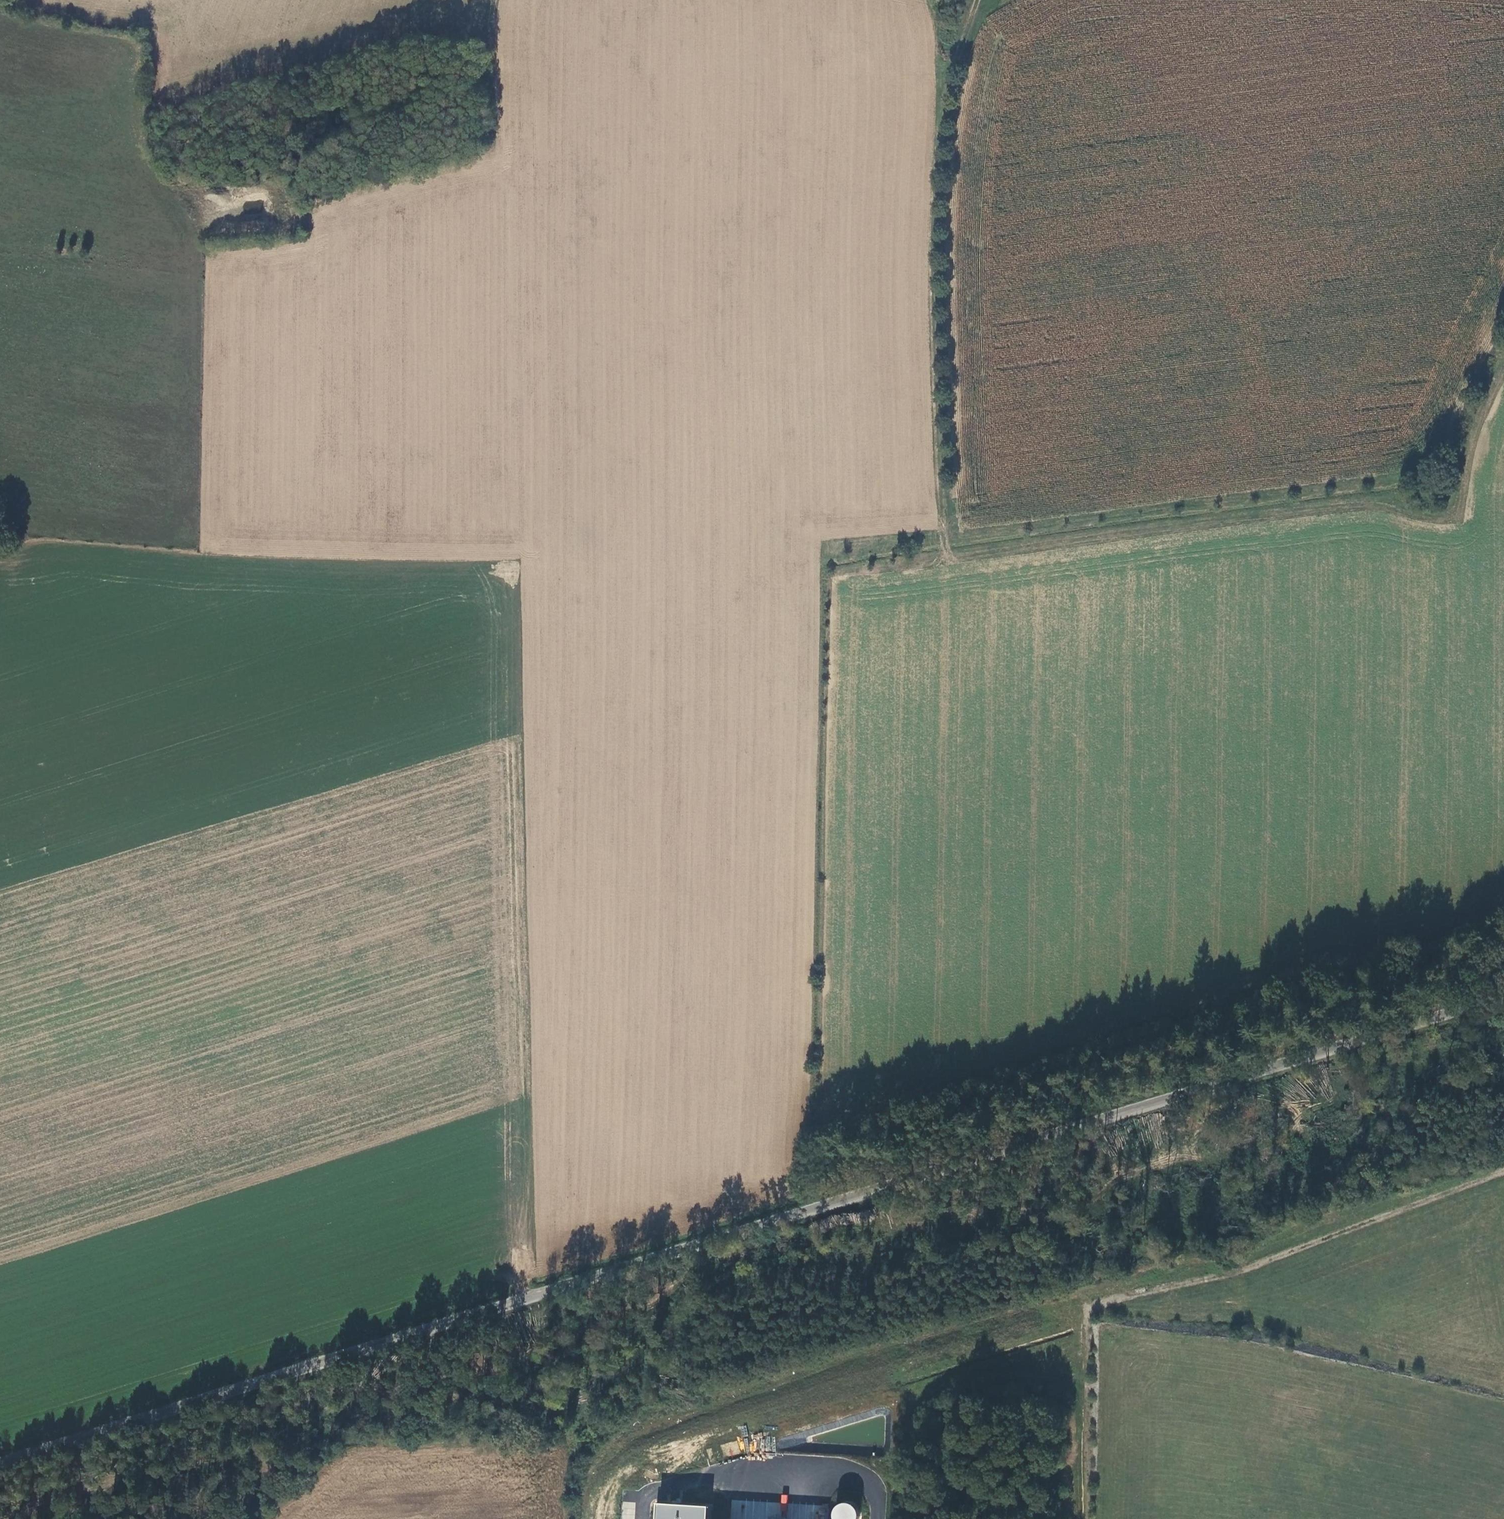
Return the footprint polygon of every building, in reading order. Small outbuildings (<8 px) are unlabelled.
[(706,1506),(654,1503),(653,1518),(705,1518),(706,1506)] [(855,1506),(833,1503),(831,1518),(854,1518),(855,1506)]
